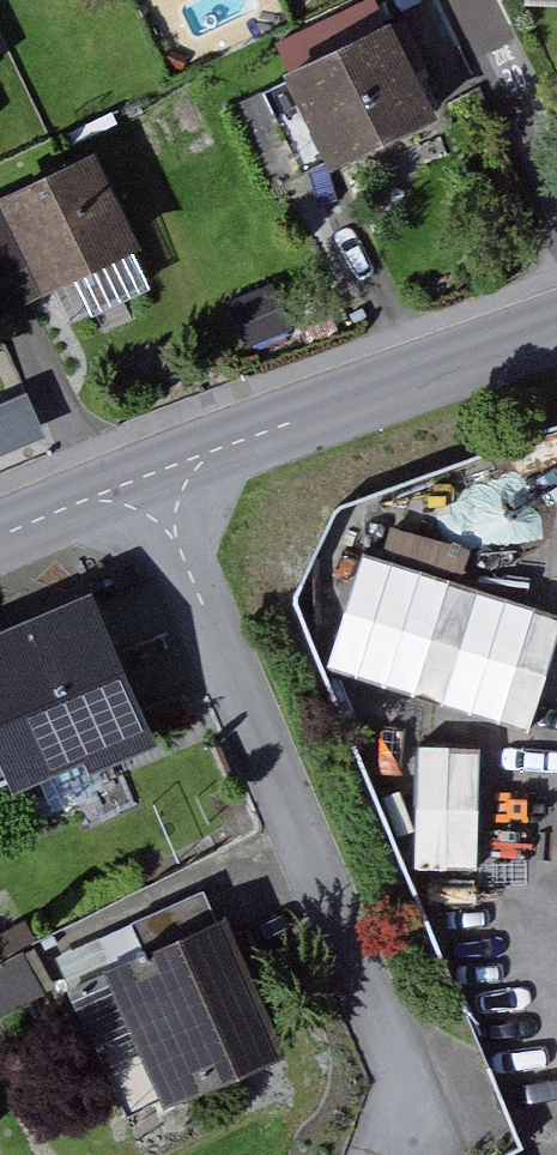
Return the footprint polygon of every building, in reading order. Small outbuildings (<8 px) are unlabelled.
[(405,31),(272,94),(315,185),(448,122),(405,31)] [(152,254),(105,156),(0,206),(0,326),(152,254)] [(49,435),(33,388),(0,399),(0,451),(49,435)] [(556,643),(556,593),(361,550),(335,667),(541,712),(556,643)] [(0,637),(0,771),(139,713),(91,599),(0,637)] [(421,739),(423,855),(482,854),(480,738),(421,739)] [(249,917),(115,974),(169,1099),(303,1042),(249,917)]
